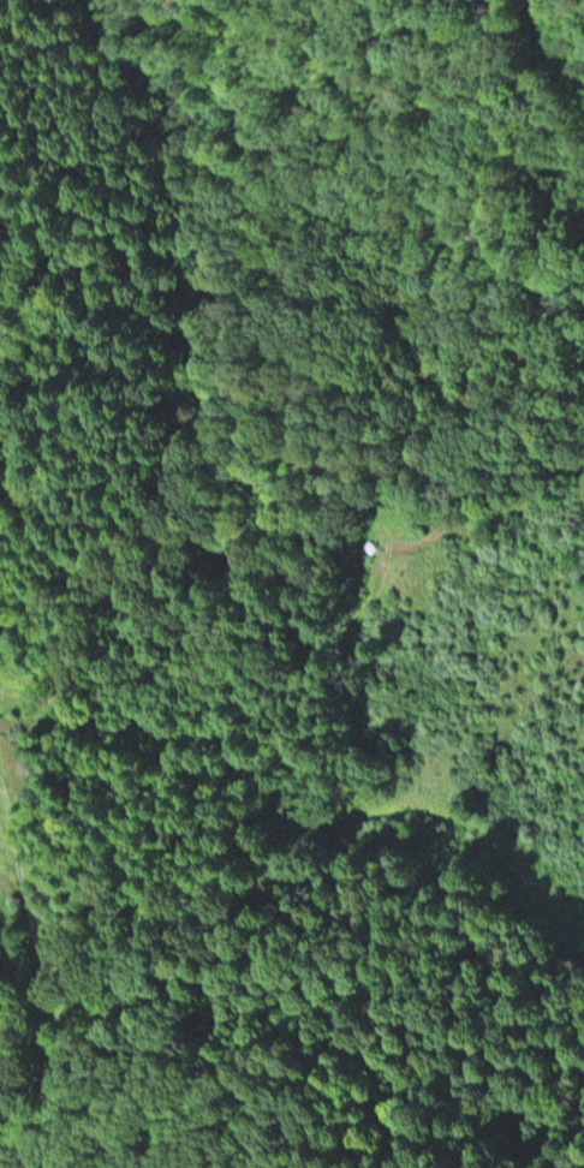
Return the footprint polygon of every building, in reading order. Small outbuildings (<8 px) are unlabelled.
[(371,538),(379,546),(371,553),(364,544),(371,538)]
